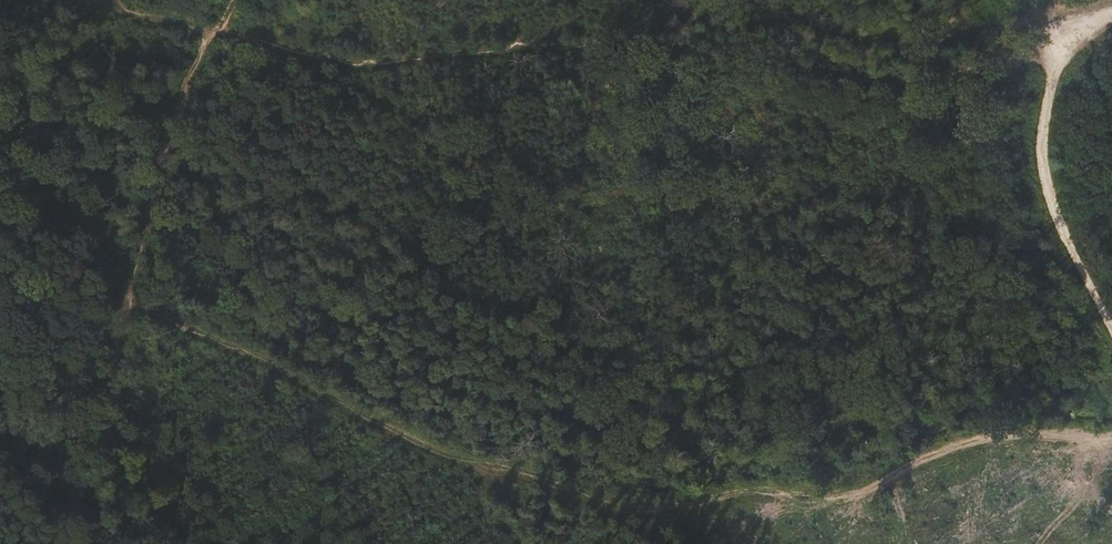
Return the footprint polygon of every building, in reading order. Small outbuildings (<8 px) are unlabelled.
[(1036,14),(1046,11),(1044,4),(1019,11),(1022,22),(1037,18),(1036,14)]
